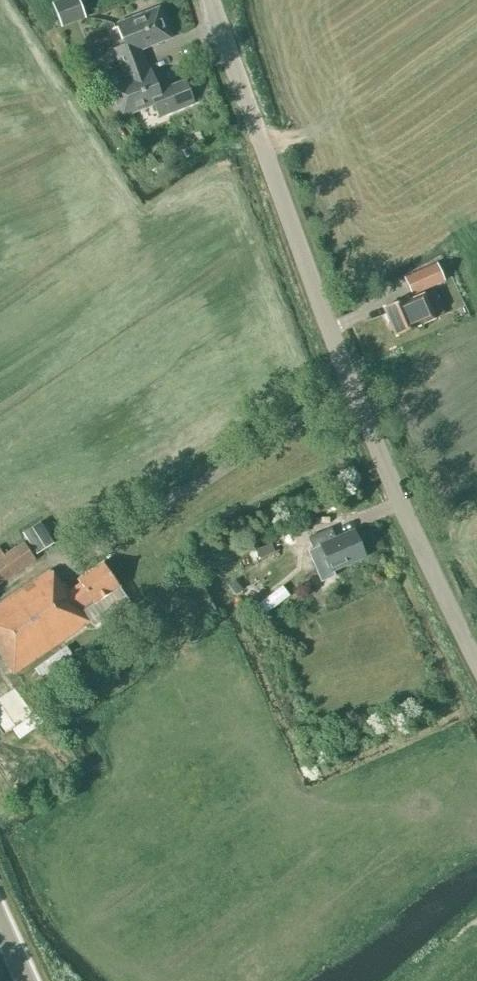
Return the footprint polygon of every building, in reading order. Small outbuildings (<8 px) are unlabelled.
[(76,0),(62,0),(51,4),(58,24),(82,16),(76,0)] [(114,50),(122,69),(145,60),(140,47),(168,37),(158,10),(118,25),(126,45),(114,50)] [(158,91),(145,60),(122,69),(126,82),(112,87),(123,114),(154,102),(160,116),(194,103),(185,81),(158,91)] [(414,294),(440,281),(433,267),(407,280),(414,294)] [(406,298),(384,307),(396,336),(434,320),(423,294),(407,301),(406,298)] [(365,556),(354,530),(336,538),(331,528),(309,538),(318,559),(324,556),(331,571),(365,556)] [(22,540),(2,553),(0,551),(0,582),(35,560),(22,540)] [(275,554),(271,544),(256,550),(260,560),(275,554)] [(117,586),(102,562),(77,578),(78,581),(70,587),(64,578),(59,581),(51,570),(0,603),(0,655),(12,673),(92,621),(83,607),(91,601),(92,602),(117,586)]
